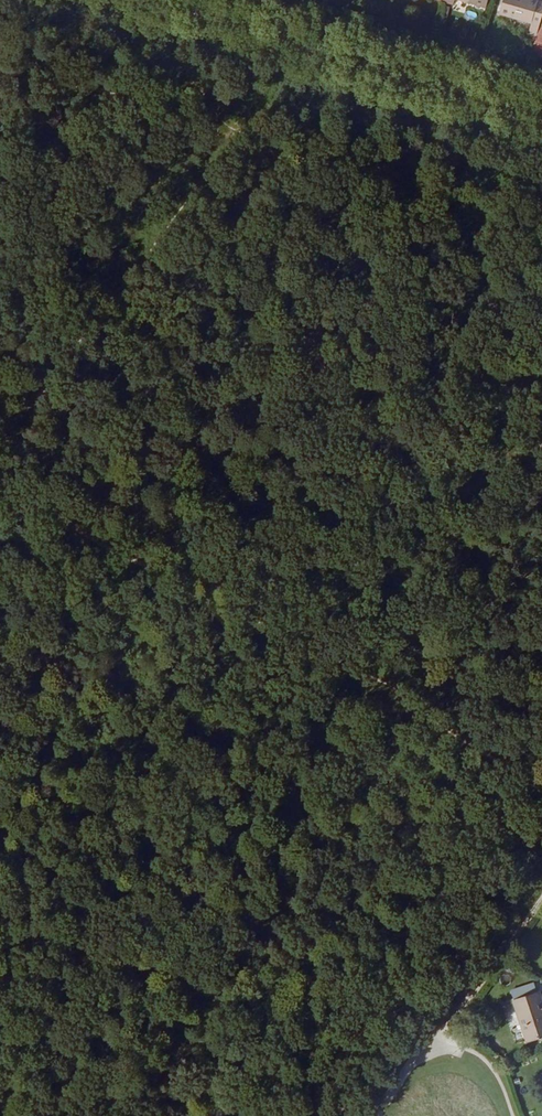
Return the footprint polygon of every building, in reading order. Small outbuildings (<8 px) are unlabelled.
[(486,10),(489,0),(447,0),(446,4),(453,7),(455,1),(486,10)] [(499,14),(539,26),(541,19),(541,18),(541,1),(539,1),(537,4),(524,0),(504,0),(499,14)] [(540,993),(514,1002),(527,1042),(541,1038),(541,1000),(540,993)]
